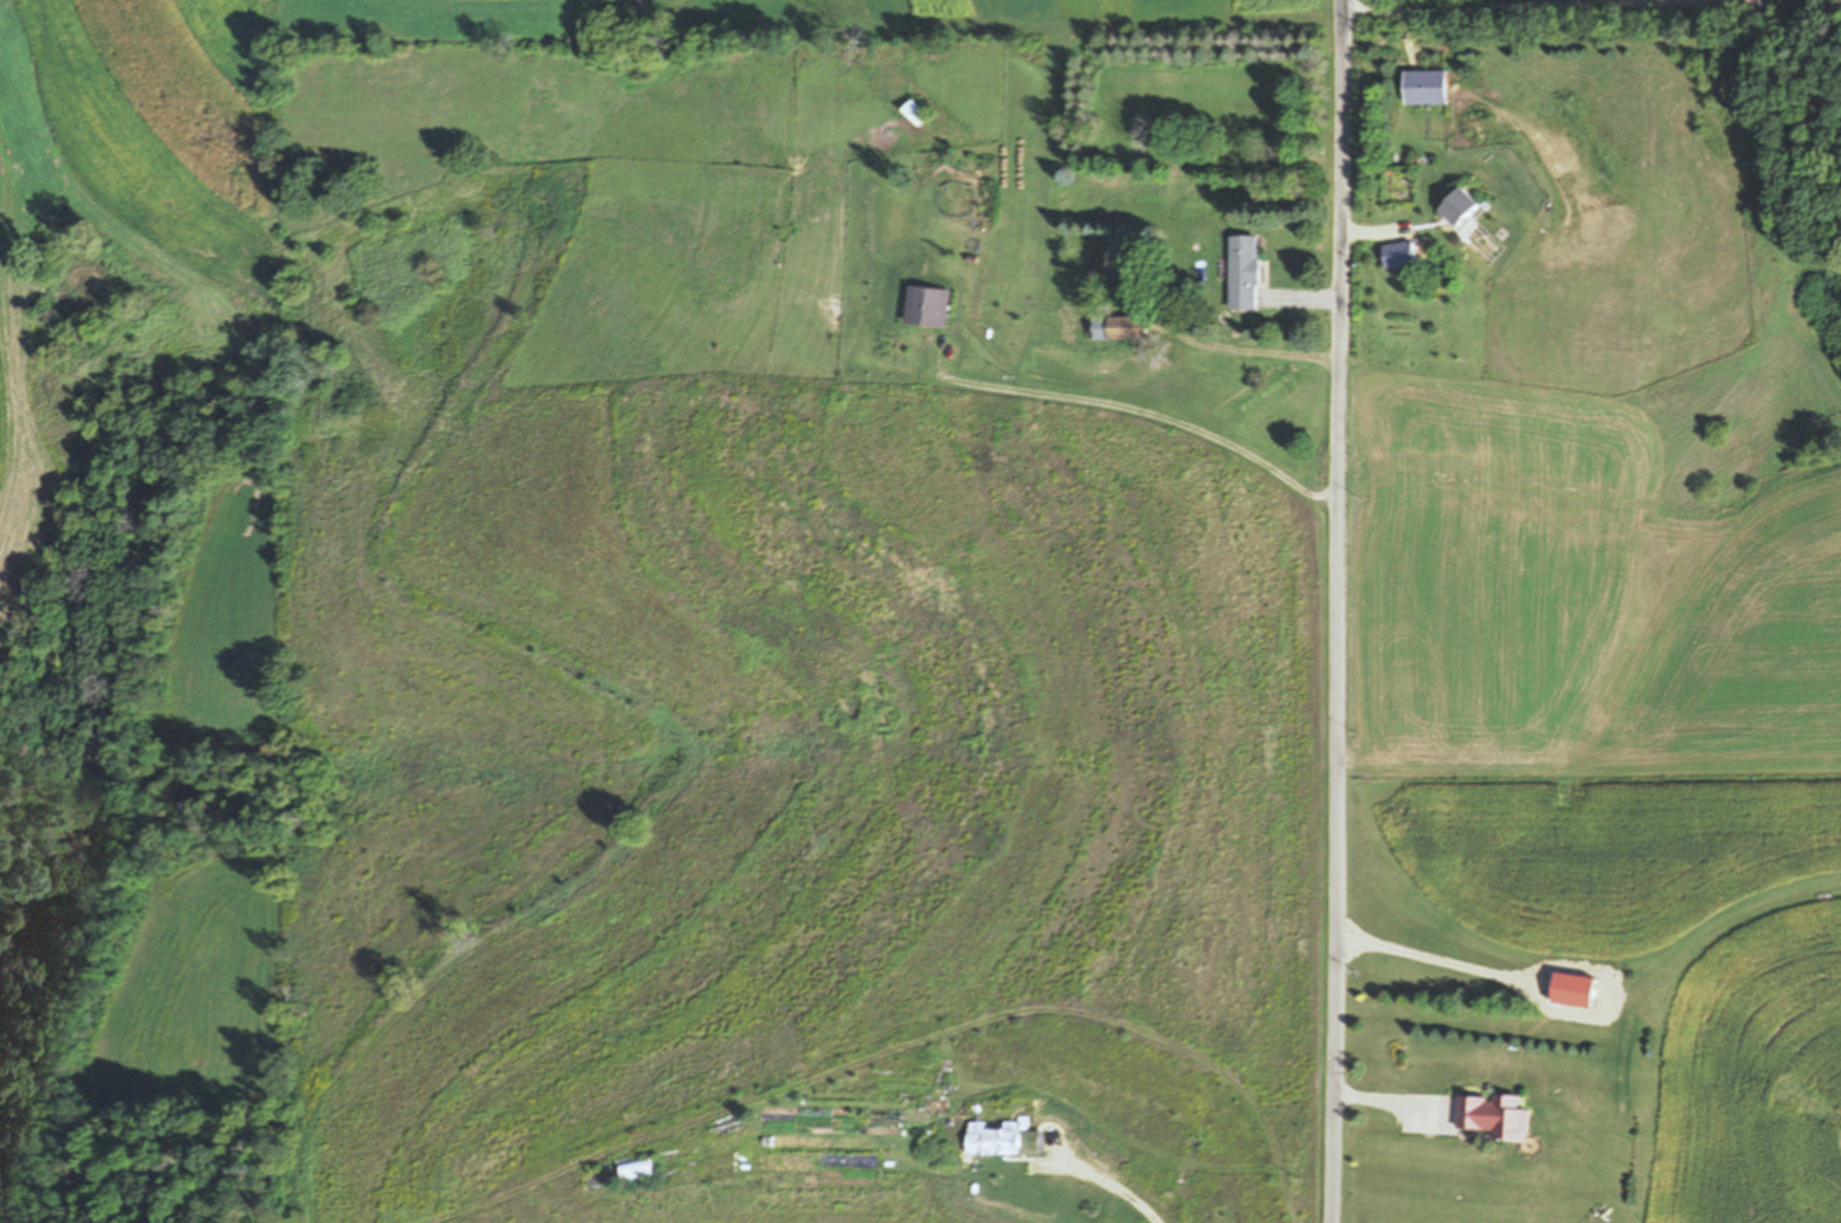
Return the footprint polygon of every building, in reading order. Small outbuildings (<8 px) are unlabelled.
[(918,129),(930,117),(912,100),(901,111),(918,129)] [(1435,208),(1455,228),(1478,205),(1458,186),(1435,208)] [(1258,237),(1230,237),(1229,311),(1257,311),(1258,237)] [(1382,245),(1383,267),(1417,264),(1415,242),(1382,245)] [(902,324),(945,330),(950,292),(907,287),(902,324)] [(1145,341),(1145,318),(1091,318),(1091,341),(1145,341)] [(1454,1130),(1489,1131),(1489,1141),(1524,1142),(1525,1109),(1516,1109),(1516,1098),(1455,1095),(1454,1130)] [(975,1154),(1043,1155),(1043,1132),(1030,1132),(1030,1123),(975,1122),(975,1154)] [(621,1166),(624,1182),(654,1176),(651,1161),(621,1166)]
